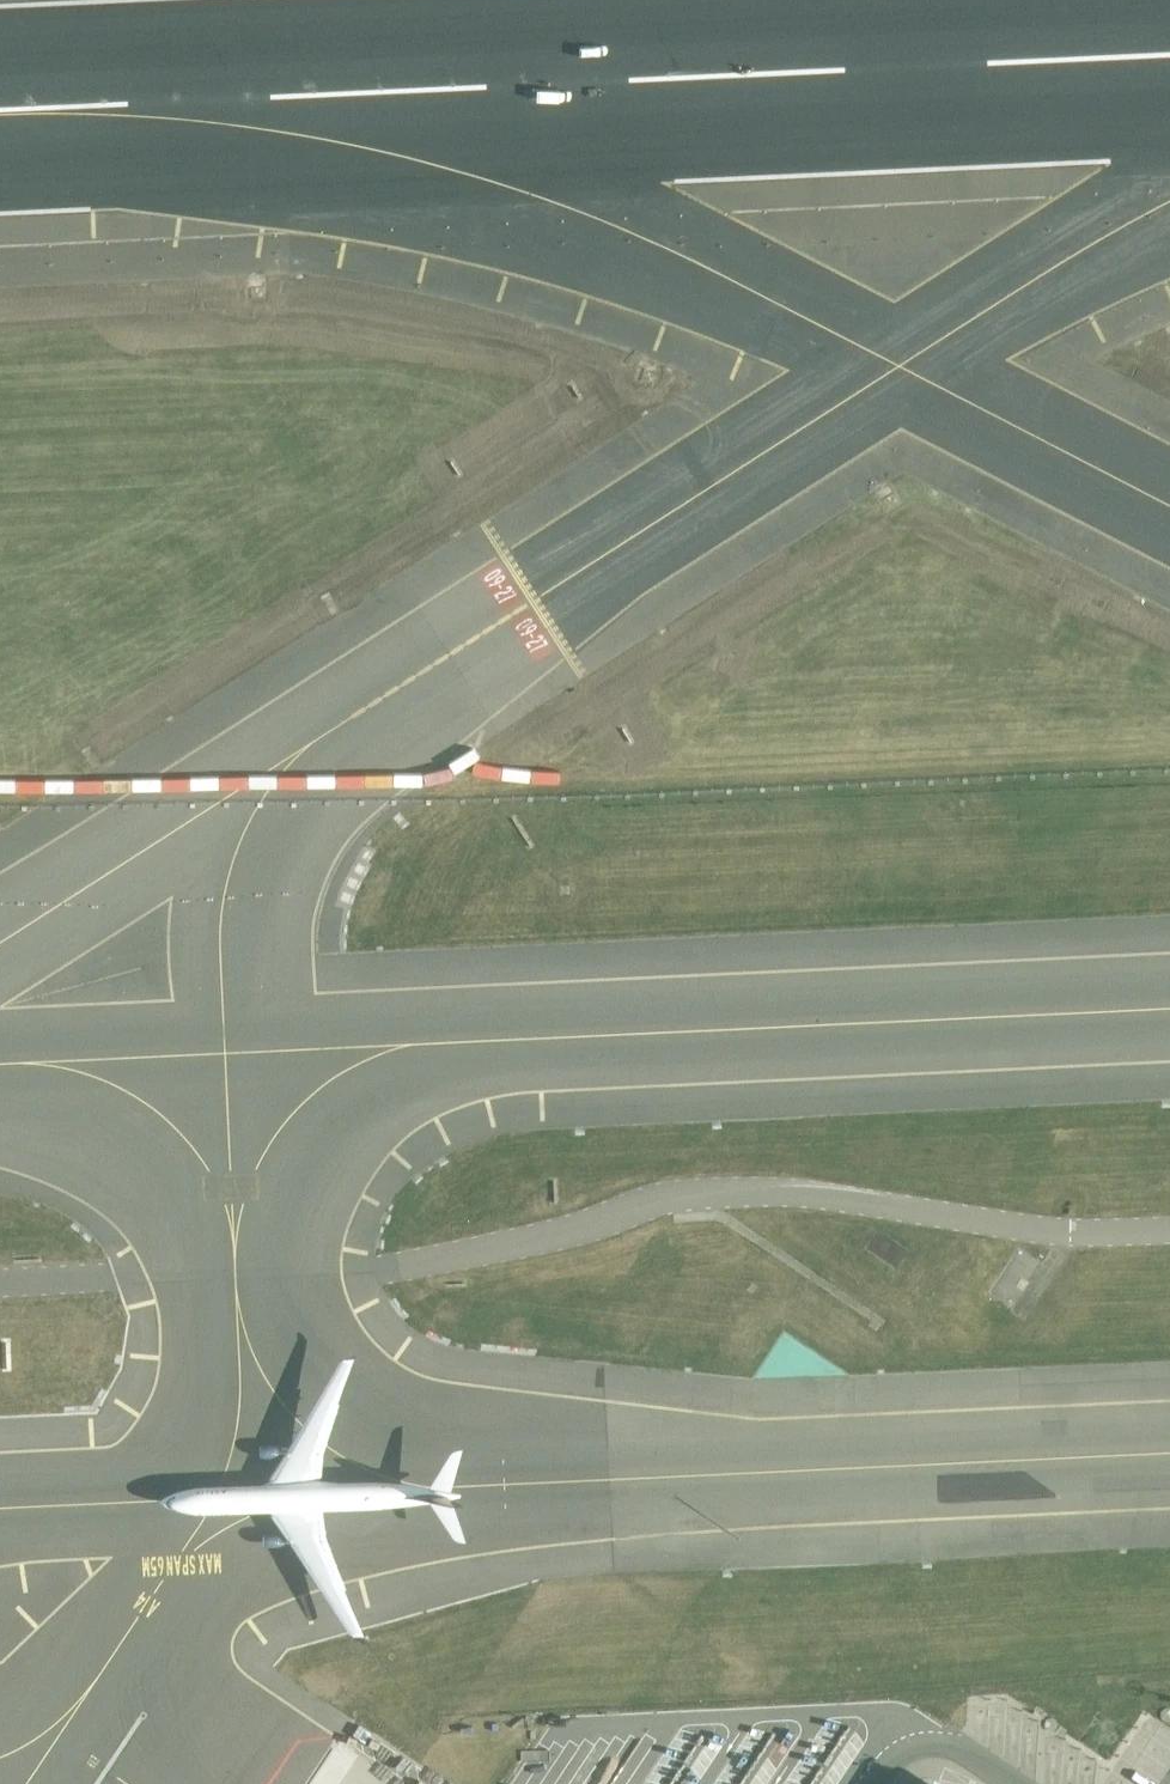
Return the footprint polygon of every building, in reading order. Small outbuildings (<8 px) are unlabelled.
[(934,1776),(928,1783),(946,1783),(934,1776)]
